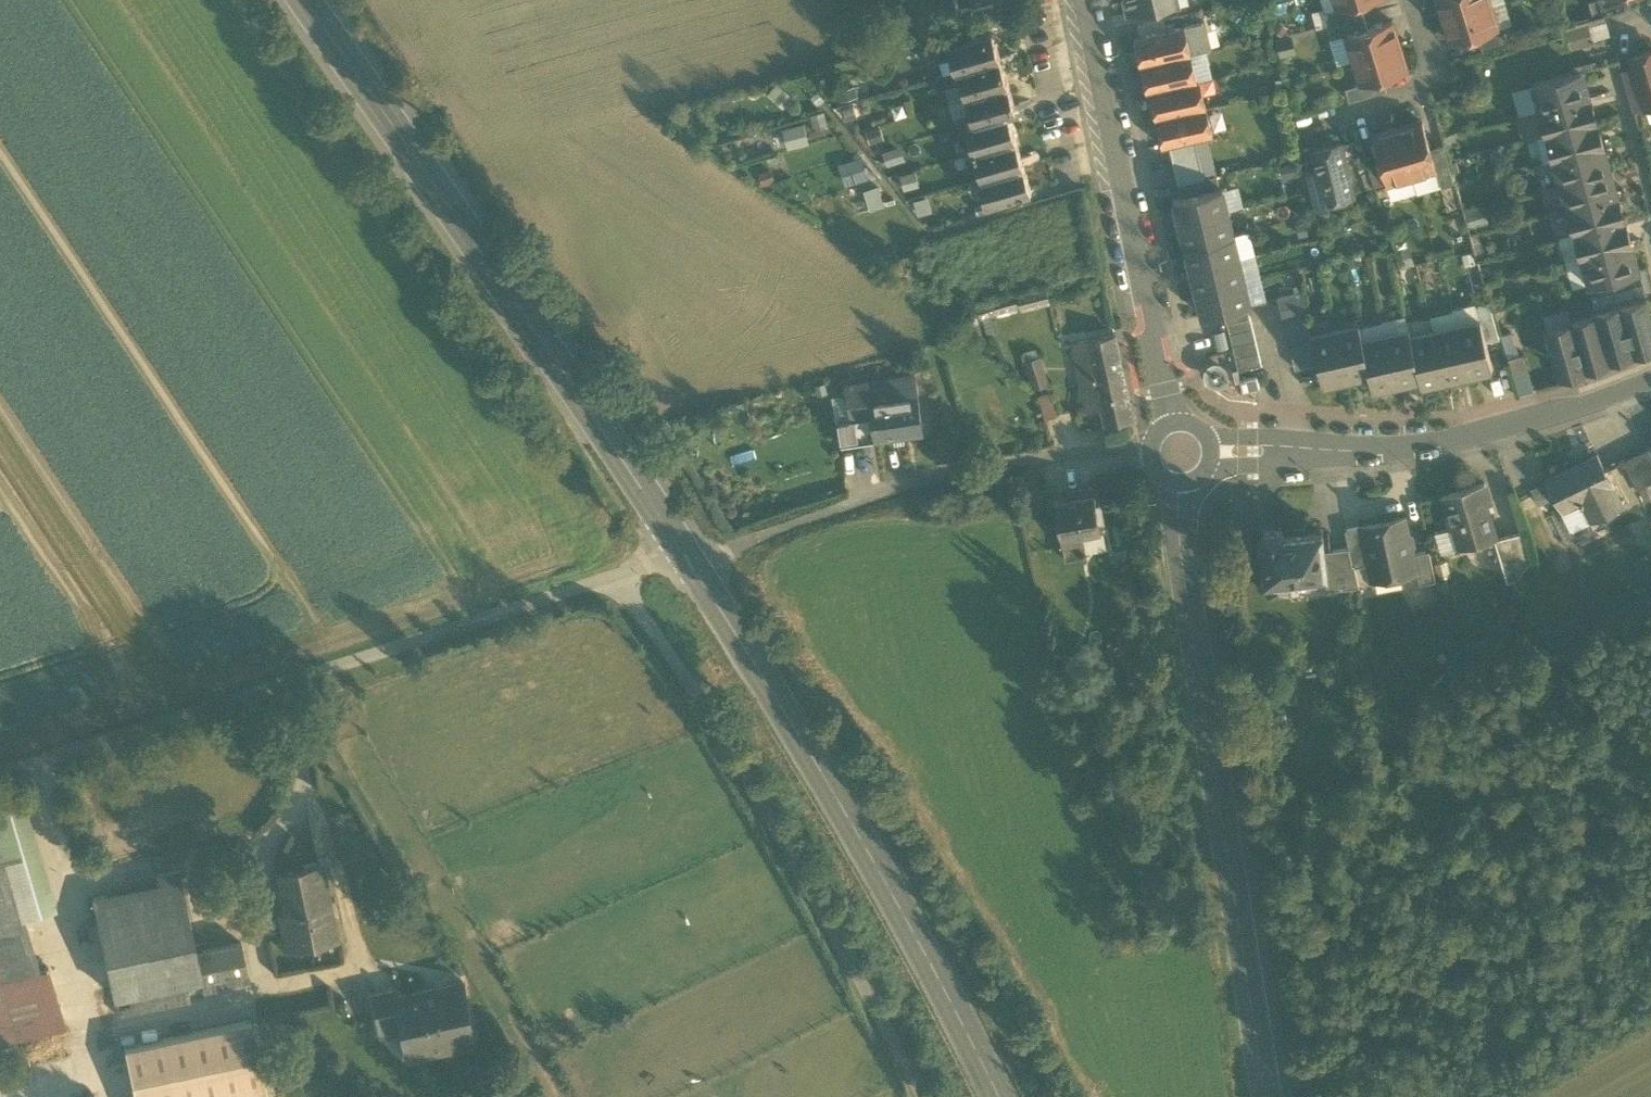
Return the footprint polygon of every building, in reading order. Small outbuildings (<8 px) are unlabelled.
[(1128,13),(1183,0),(1125,0),(1128,13)] [(1443,14),(1489,0),(1439,0),(1443,14)] [(1490,0),(1489,0),(1443,14),(1451,39),(1497,25),(1497,23),(1490,0)] [(1506,0),(1490,0),(1497,23),(1512,18),(1506,0)] [(1589,17),(1625,7),(1623,0),(1601,0),(1585,4),(1589,17)] [(1328,24),(1340,20),(1363,13),(1359,1),(1338,7),(1324,12),(1328,24)] [(1363,13),(1340,20),(1344,32),(1345,32),(1367,25),(1363,13)] [(1138,24),(1141,37),(1166,31),(1163,18),(1138,24)] [(1345,32),(1353,57),(1400,43),(1392,18),(1367,25),(1345,32)] [(1203,22),(1184,26),(1191,54),(1209,49),(1203,22)] [(1590,27),(1592,34),(1609,30),(1607,22),(1590,27)] [(1587,23),(1572,27),(1576,43),(1592,38),(1587,23)] [(945,32),(948,45),(973,37),(970,25),(945,32)] [(1134,38),(1141,66),(1191,54),(1184,26),(1166,31),(1141,37),(1134,38)] [(1504,27),(1479,35),(1483,47),(1508,40),(1504,27)] [(955,71),(958,70),(1000,57),(992,32),(973,37),(948,45),(955,71)] [(1407,67),(1400,43),(1353,57),(1361,81),(1361,82),(1383,75),(1407,67)] [(1645,105),(1650,103),(1650,49),(1631,54),(1634,65),(1645,103),(1645,105)] [(1148,94),(1150,93),(1197,81),(1191,54),(1141,66),(1148,94)] [(958,70),(966,96),(1008,84),(1000,57),(958,70)] [(1626,83),(1632,107),(1645,103),(1634,65),(1622,69),(1626,83)] [(1532,82),(1540,108),(1588,94),(1580,68),(1563,73),(1561,72),(1553,74),(1552,76),(1532,82)] [(1345,86),(1349,99),(1386,88),(1383,75),(1361,82),(1361,81),(1345,86)] [(1150,93),(1156,120),(1206,108),(1199,81),(1197,81),(1150,93)] [(1518,114),(1540,108),(1532,82),(1511,88),(1518,114)] [(966,96),(974,123),(1007,113),(1015,111),(1008,84),(966,96)] [(1595,119),(1588,94),(1540,108),(1547,132),(1595,119)] [(1212,136),(1206,108),(1156,120),(1163,148),(1169,146),(1194,140),(1212,136)] [(1535,135),(1547,132),(1540,108),(1518,114),(1515,115),(1522,139),(1535,135)] [(965,125),(973,152),(1015,139),(1007,113),(974,123),(965,125)] [(1602,143),(1595,119),(1547,132),(1554,157),(1602,143)] [(1422,120),(1397,127),(1411,174),(1436,166),(1430,145),(1422,120)] [(805,121),(783,124),(786,146),(808,143),(805,121)] [(1386,182),(1411,174),(1397,127),(1372,135),(1380,160),(1386,182)] [(1455,132),(1441,135),(1443,141),(1445,148),(1459,144),(1455,132)] [(1542,160),(1554,157),(1547,132),(1535,135),(1542,160)] [(973,152),(981,178),(1023,166),(1015,139),(973,152)] [(1169,146),(1172,159),(1198,153),(1194,140),(1169,146)] [(1436,166),(1441,183),(1454,179),(1445,148),(1443,141),(1430,145),(1436,166)] [(1317,168),(1325,200),(1327,199),(1353,193),(1349,177),(1350,176),(1352,174),(1350,166),(1347,165),(1346,165),(1340,142),(1313,149),(1317,168)] [(1609,168),(1602,143),(1554,157),(1561,181),(1609,168)] [(1172,159),(1175,171),(1201,165),(1198,153),(1172,159)] [(1367,164),(1375,189),(1388,186),(1386,182),(1380,160),(1367,164)] [(1297,162),(1278,165),(1281,178),(1300,175),(1297,162)] [(1175,171),(1178,184),(1204,178),(1201,165),(1175,171)] [(1031,192),(1023,166),(981,178),(979,179),(987,205),(1031,192)] [(1441,183),(1436,166),(1411,174),(1416,190),(1416,191),(1441,183)] [(1305,171),(1314,209),(1328,205),(1327,199),(1325,200),(1317,168),(1305,171)] [(1615,192),(1609,168),(1561,181),(1568,206),(1615,192)] [(1416,190),(1411,174),(1386,182),(1388,186),(1391,197),(1416,190)] [(1216,175),(1204,178),(1178,184),(1181,197),(1219,188),(1216,175)] [(879,184),(864,189),(870,207),(884,202),(879,184)] [(1223,188),(1229,211),(1244,207),(1238,185),(1223,188)] [(1173,199),(1179,223),(1229,211),(1223,188),(1223,187),(1219,188),(1181,197),(1173,199)] [(1622,217),(1615,192),(1568,206),(1575,230),(1622,217)] [(1483,203),(1462,209),(1468,228),(1489,222),(1483,203)] [(1179,223),(1185,246),(1234,234),(1229,211),(1179,223)] [(1629,241),(1622,217),(1575,230),(1581,255),(1629,241)] [(1234,234),(1240,257),(1255,254),(1250,230),(1234,234)] [(1477,257),(1486,255),(1479,230),(1470,233),(1477,257)] [(1581,255),(1575,230),(1558,235),(1565,259),(1581,255)] [(1185,246),(1191,269),(1240,257),(1234,234),(1185,246)] [(1636,266),(1629,241),(1581,255),(1589,280),(1637,267),(1636,266)] [(1408,245),(1394,249),(1399,267),(1414,264),(1408,245)] [(1240,257),(1246,281),(1261,277),(1255,254),(1240,257)] [(1581,255),(1565,259),(1572,285),(1589,280),(1581,255)] [(1246,281),(1240,257),(1191,269),(1196,293),(1246,281)] [(1644,290),(1650,288),(1650,277),(1647,263),(1636,266),(1641,281),(1644,290)] [(1246,281),(1252,304),(1267,301),(1261,277),(1246,281)] [(1252,304),(1246,281),(1196,293),(1202,317),(1223,311),(1247,306),(1252,304)] [(1620,303),(1645,296),(1644,290),(1641,281),(1616,288),(1620,303)] [(1021,307),(1050,304),(1048,287),(1019,290),(1021,307)] [(1596,310),(1620,303),(1616,288),(1591,296),(1596,310)] [(1277,298),(1280,310),(1303,305),(1300,293),(1277,298)] [(1620,303),(1633,350),(1650,344),(1650,315),(1645,296),(1620,303)] [(1480,319),(1486,341),(1499,338),(1488,300),(1475,304),(1479,319),(1480,319)] [(1479,319),(1475,304),(1475,302),(1452,307),(1452,309),(1456,325),(1479,319)] [(1609,357),(1633,350),(1620,303),(1596,310),(1596,312),(1609,357)] [(1306,317),(1303,305),(1280,310),(1283,322),(1306,317)] [(1223,311),(1226,323),(1249,318),(1247,306),(1223,311)] [(1547,328),(1572,321),(1572,319),(1568,307),(1543,314),(1547,328)] [(1433,330),(1456,325),(1452,309),(1429,315),(1430,317),(1433,330)] [(1609,358),(1609,357),(1596,312),(1572,319),(1572,321),(1585,365),(1609,358)] [(1385,334),(1408,329),(1406,320),(1405,315),(1382,320),(1382,321),(1385,334)] [(1309,329),(1306,317),(1283,322),(1286,335),(1309,329)] [(1411,336),(1433,330),(1430,317),(1423,319),(1417,318),(1406,320),(1408,329),(1409,328),(1411,336)] [(1252,330),(1249,318),(1226,323),(1229,336),(1252,330)] [(1479,319),(1456,325),(1469,374),(1492,368),(1486,341),(1480,319),(1479,319)] [(1362,340),(1385,334),(1382,321),(1359,327),(1362,340)] [(1585,367),(1585,365),(1572,321),(1547,328),(1560,374),(1585,367)] [(1347,380),(1369,374),(1371,374),(1362,340),(1359,327),(1359,324),(1335,330),(1347,380)] [(1445,380),(1469,374),(1456,325),(1433,330),(1445,380)] [(1397,384),(1420,378),(1410,336),(1411,336),(1409,328),(1408,329),(1385,334),(1397,384)] [(1311,336),(1309,329),(1286,335),(1289,347),(1312,341),(1311,336)] [(1255,342),(1252,330),(1229,336),(1232,348),(1255,342)] [(1323,385),(1347,380),(1335,330),(1311,336),(1312,341),(1315,353),(1318,365),(1320,375),(1323,385)] [(1421,386),(1445,380),(1433,330),(1411,336),(1410,336),(1420,378),(1421,386)] [(1211,335),(1216,352),(1228,348),(1224,331),(1211,335)] [(1373,389),(1397,384),(1385,334),(1362,340),(1371,374),(1369,374),(1373,389)] [(1093,364),(1095,375),(1121,369),(1114,336),(1088,341),(1093,364)] [(1077,367),(1078,368),(1093,364),(1088,341),(1073,344),(1074,349),(1077,367)] [(1315,353),(1312,341),(1289,347),(1292,359),(1315,353)] [(1258,354),(1255,342),(1232,348),(1235,360),(1258,354)] [(1061,351),(1064,369),(1077,367),(1074,349),(1061,351)] [(1038,352),(1022,359),(1035,389),(1051,382),(1038,352)] [(1318,365),(1315,353),(1292,359),(1295,371),(1318,365)] [(1508,358),(1518,392),(1533,388),(1523,353),(1508,358)] [(1261,366),(1258,354),(1235,360),(1238,372),(1261,366)] [(1095,375),(1093,364),(1078,368),(1086,412),(1102,409),(1095,375)] [(1212,384),(1217,384),(1221,382),(1224,378),(1224,374),(1222,369),(1219,367),(1214,366),(1210,368),(1207,372),(1207,377),(1208,381),(1212,384)] [(1132,420),(1121,369),(1095,375),(1102,409),(1105,427),(1132,420)] [(914,375),(867,382),(872,415),(876,438),(893,436),(904,434),(923,431),(916,383),(914,375)] [(1240,382),(1243,392),(1259,388),(1257,378),(1240,382)] [(856,418),(872,415),(867,382),(853,384),(849,389),(853,418),(856,418)] [(1035,393),(1041,416),(1052,413),(1046,390),(1035,393)] [(856,418),(860,441),(876,438),(872,415),(856,418)] [(838,422),(842,444),(860,441),(856,418),(853,418),(838,422)] [(904,434),(893,436),(895,442),(904,441),(904,434)] [(1650,480),(1650,454),(1648,447),(1624,459),(1638,487),(1645,483),(1650,480)] [(1562,510),(1580,501),(1590,496),(1600,515),(1623,504),(1597,453),(1547,479),(1548,480),(1556,497),(1562,509),(1562,510)] [(1556,497),(1548,480),(1530,489),(1537,505),(1556,497)] [(1441,496),(1451,529),(1457,549),(1494,539),(1496,538),(1486,504),(1490,503),(1484,484),(1441,496)] [(1056,501),(1064,544),(1087,539),(1085,532),(1103,529),(1094,488),(1070,493),(1071,498),(1056,501)] [(1590,520),(1600,515),(1590,496),(1580,501),(1590,520)] [(1580,501),(1562,510),(1573,529),(1590,520),(1580,501)] [(1573,529),(1562,510),(1562,509),(1550,515),(1565,543),(1577,537),(1573,529)] [(1368,565),(1371,581),(1416,572),(1417,571),(1414,555),(1413,555),(1405,518),(1359,528),(1368,565)] [(1267,581),(1268,593),(1288,591),(1287,579),(1326,574),(1327,574),(1324,552),(1322,534),(1322,532),(1282,537),(1281,528),(1263,530),(1264,538),(1259,539),(1265,582),(1267,581)] [(1345,531),(1349,549),(1352,565),(1354,565),(1355,568),(1368,565),(1359,528),(1345,531)] [(1440,554),(1457,549),(1451,529),(1434,533),(1440,554)] [(1494,539),(1506,583),(1517,580),(1530,560),(1522,532),(1497,540),(1496,538),(1494,539)] [(1322,534),(1324,552),(1330,552),(1328,533),(1322,534)] [(1359,588),(1355,568),(1354,565),(1352,565),(1349,549),(1330,552),(1324,552),(1327,574),(1326,574),(1328,592),(1359,588)] [(1416,572),(1419,585),(1435,581),(1429,551),(1414,555),(1417,571),(1416,572)] [(1447,562),(1434,565),(1438,582),(1451,578),(1447,562)] [(1438,605),(1416,610),(1420,629),(1442,624),(1438,605)] [(2,980),(41,969),(24,915),(57,905),(22,789),(18,791),(0,797),(0,976),(2,980)] [(280,911),(288,948),(336,938),(320,862),(278,871),(286,910),(280,911)] [(113,994),(114,993),(200,974),(202,986),(248,976),(241,940),(196,950),(178,868),(156,873),(158,881),(92,896),(113,994)] [(46,967),(41,969),(2,980),(18,1035),(63,1022),(46,967)] [(187,989),(202,986),(200,974),(114,993),(118,1014),(189,998),(187,989)] [(18,1035),(2,980),(0,976),(0,1040),(18,1035)] [(444,1035),(446,1045),(476,1038),(463,979),(396,993),(398,1014),(401,1028),(404,1043),(444,1035)] [(372,992),(378,1019),(398,1014),(396,993),(395,987),(372,992)] [(381,1032),(401,1028),(398,1014),(378,1019),(381,1032)] [(134,1096),(268,1096),(251,1017),(123,1044),(134,1096)] [(444,1035),(404,1043),(406,1052),(446,1045),(444,1035)]
